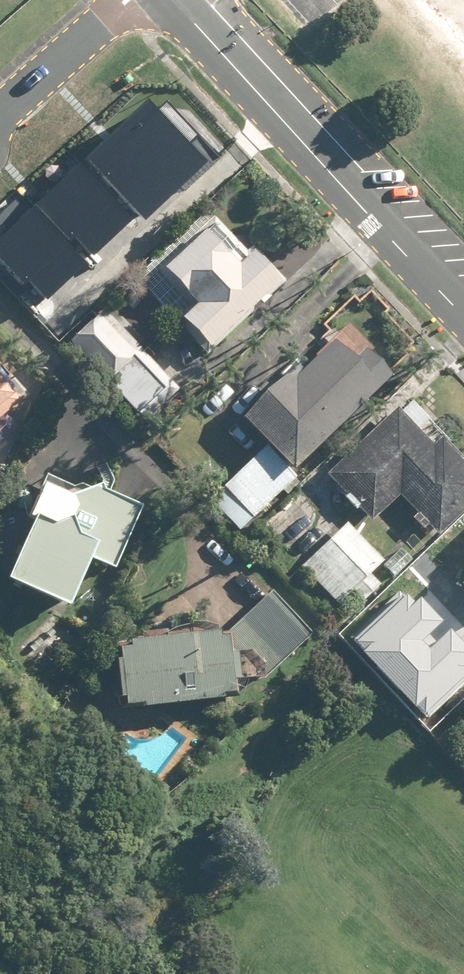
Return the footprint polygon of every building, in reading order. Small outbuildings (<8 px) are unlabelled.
[(125,100),(65,161),(124,218),(183,157),(125,100)] [(65,161),(20,207),(80,264),(124,218),(65,161)] [(0,228),(0,271),(38,307),(80,264),(20,207),(0,228)] [(279,284),(203,212),(131,288),(207,360),(279,284)] [(178,389),(112,323),(78,358),(144,424),(178,389)] [(392,378),(342,325),(241,418),(265,445),(290,472),(392,378)] [(9,400),(15,395),(0,376),(0,407),(9,400)] [(396,409),(325,476),(370,524),(399,497),(436,536),(463,509),(463,462),(442,438),(432,447),(396,409)] [(290,472),(265,445),(207,497),(240,533),(298,480),(290,472)] [(7,589),(68,608),(83,561),(114,571),(133,509),(41,480),(7,589)] [(385,562),(349,523),(299,569),(335,608),(385,562)] [(351,641),(428,717),(463,681),(463,643),(449,629),(431,647),(423,639),(442,620),(420,598),(414,603),(402,591),(351,641)] [(237,681),(262,680),(262,663),(271,673),(309,635),(267,594),(223,639),(108,644),(111,710),(238,704),(237,681)]
